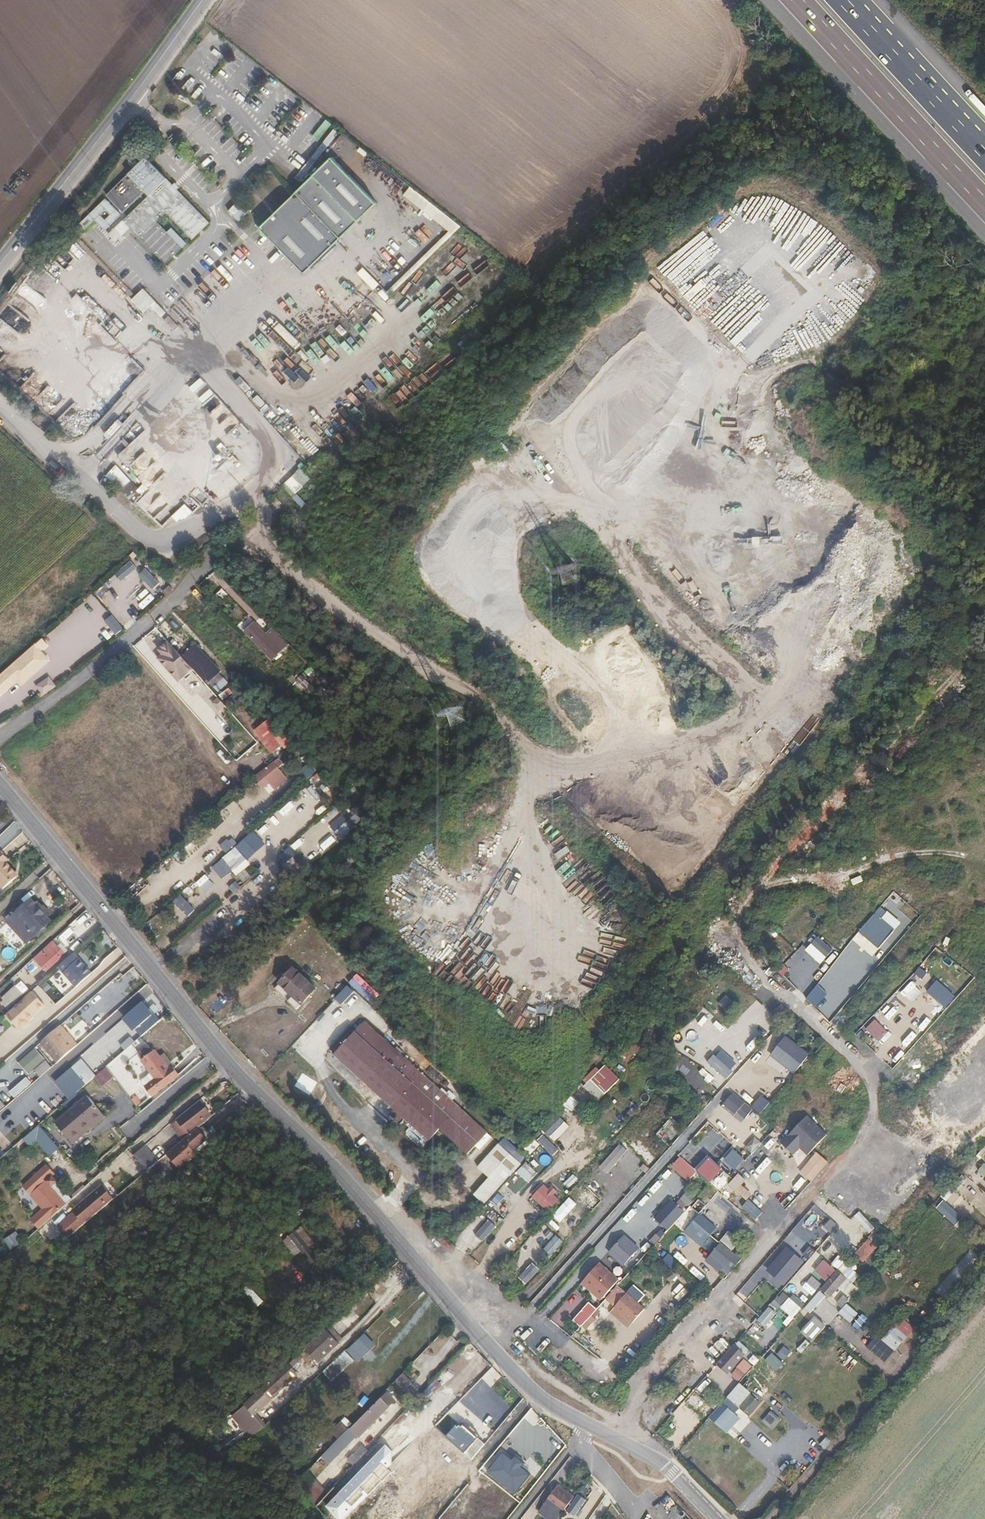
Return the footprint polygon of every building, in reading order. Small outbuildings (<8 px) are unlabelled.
[(291,184),(331,136),(326,132),(286,181),(291,184)] [(193,237),(209,220),(145,156),(107,195),(124,212),(145,191),(149,195),(124,221),(166,262),(182,246),(156,220),(166,210),(193,237)] [(327,159),(255,231),(300,276),(373,204),(327,159)] [(409,188),(403,197),(456,231),(461,222),(409,188)] [(106,231),(122,214),(106,198),(89,215),(106,231)] [(398,214),(408,205),(404,200),(394,210),(398,214)] [(123,220),(109,234),(116,241),(130,227),(123,220)] [(313,265),(323,274),(335,261),(325,252),(313,265)] [(470,268),(461,277),(490,301),(496,295),(470,268)] [(476,314),(490,301),(461,277),(450,288),(476,314)] [(162,317),(167,312),(144,288),(132,299),(144,312),(151,306),(162,317)] [(259,351),(269,360),(274,355),(264,345),(259,351)] [(201,379),(197,383),(207,393),(211,389),(201,379)] [(218,397),(206,407),(211,412),(222,403),(218,397)] [(151,407),(145,413),(152,421),(159,414),(151,407)] [(196,409),(199,424),(204,423),(201,408),(196,409)] [(233,417),(220,425),(225,432),(238,424),(233,417)] [(218,446),(221,441),(212,435),(209,440),(218,446)] [(136,447),(129,442),(113,462),(119,468),(136,447)] [(180,492),(139,453),(121,472),(167,516),(176,506),(171,502),(180,492)] [(282,485),(292,496),(311,479),(300,467),(282,485)] [(525,486),(529,481),(519,472),(515,476),(525,486)] [(641,513),(632,523),(645,534),(654,523),(641,513)] [(153,589),(161,582),(147,566),(139,573),(153,589)] [(94,593),(87,599),(104,621),(112,615),(94,593)] [(112,615),(105,622),(116,635),(124,628),(112,615)] [(244,632),(254,621),(247,616),(238,627),(244,632)] [(282,653),(256,625),(247,633),(274,661),(282,653)] [(50,658),(43,650),(50,645),(44,638),(0,674),(0,700),(50,658)] [(182,657),(186,661),(207,685),(210,683),(214,687),(220,683),(215,678),(222,672),(196,644),(182,657)] [(186,661),(182,657),(178,653),(175,655),(171,651),(158,662),(171,677),(184,666),(183,664),(186,661)] [(43,696),(57,687),(50,676),(36,685),(43,696)] [(227,699),(233,691),(227,687),(222,695),(227,699)] [(267,754),(285,747),(274,719),(256,727),(267,754)] [(270,784),(274,790),(289,779),(280,767),(284,764),(278,757),(254,776),(264,789),(270,784)] [(306,765),(296,772),(304,781),(313,774),(306,765)] [(316,801),(321,797),(312,785),(307,789),(316,801)] [(284,815),(295,805),(290,801),(279,811),(284,815)] [(351,823),(339,814),(328,827),(339,837),(351,823)] [(537,826),(542,831),(550,823),(545,819),(537,826)] [(268,821),(257,831),(266,842),(278,831),(268,821)] [(546,837),(555,827),(550,823),(541,833),(546,837)] [(0,833),(0,849),(4,848),(6,853),(26,847),(19,827),(0,833)] [(264,845),(251,832),(209,869),(219,882),(230,874),(238,878),(253,867),(247,860),(264,845)] [(329,835),(316,845),(321,852),(334,842),(329,835)] [(230,837),(220,845),(225,853),(236,845),(230,837)] [(299,848),(303,850),(307,845),(297,837),(284,856),(290,861),(299,848)] [(549,847),(554,854),(565,846),(561,839),(549,847)] [(557,858),(571,854),(569,848),(555,852),(557,858)] [(22,877),(9,864),(11,862),(3,853),(0,856),(0,884),(7,891),(22,877)] [(193,884),(198,890),(208,882),(204,877),(193,884)] [(210,887),(197,897),(206,909),(219,899),(210,887)] [(181,894),(173,901),(188,917),(195,910),(181,894)] [(57,922),(36,899),(9,924),(29,947),(57,922)] [(901,923),(882,904),(854,932),(878,952),(901,923)] [(832,951),(815,935),(803,950),(819,966),(832,951)] [(461,947),(476,961),(485,950),(470,937),(461,947)] [(56,941),(38,958),(49,971),(68,954),(61,946),(56,941)] [(61,946),(68,954),(71,951),(64,943),(61,946)] [(76,952),(60,967),(79,989),(96,974),(76,952)] [(457,955),(448,967),(457,973),(465,962),(457,955)] [(853,982),(862,988),(874,971),(865,964),(853,982)] [(919,967),(915,974),(927,981),(931,974),(919,967)] [(317,989),(295,968),(276,989),(299,1009),(317,989)] [(833,968),(824,979),(829,983),(838,972),(833,968)] [(937,980),(927,992),(945,1008),(955,996),(937,980)] [(917,1002),(924,990),(911,983),(905,995),(917,1002)] [(29,996),(19,984),(2,999),(6,1003),(2,1006),(9,1014),(29,996)] [(805,997),(816,1007),(829,994),(818,984),(805,997)] [(852,990),(844,1000),(849,1003),(857,994),(852,990)] [(728,994),(719,1003),(730,1015),(739,1006),(728,994)] [(897,1000),(887,1013),(893,1017),(903,1004),(897,1000)] [(552,1009),(559,1014),(564,1007),(557,1002),(552,1009)] [(69,1021),(86,1006),(84,1004),(67,1019),(69,1021)] [(831,1004),(825,1017),(834,1022),(841,1008),(831,1004)] [(938,1004),(926,1017),(931,1022),(943,1009),(938,1004)] [(97,1018),(86,1006),(69,1021),(79,1033),(97,1018)] [(83,1039),(102,1023),(97,1018),(79,1033),(83,1039)] [(875,1019),(865,1029),(878,1041),(887,1032),(875,1019)] [(488,1132),(367,1020),(339,1056),(430,1140),(441,1132),(470,1155),(488,1132)] [(60,1025),(39,1043),(56,1062),(77,1044),(60,1025)] [(685,1033),(678,1044),(699,1056),(705,1046),(685,1033)] [(810,1053),(786,1035),(768,1056),(793,1075),(810,1053)] [(904,1060),(913,1047),(901,1038),(891,1051),(904,1060)] [(34,1048),(18,1062),(28,1073),(44,1059),(34,1048)] [(737,1064),(717,1048),(705,1063),(726,1080),(732,1071),(737,1064)] [(152,1096),(180,1075),(173,1066),(169,1069),(155,1050),(142,1060),(156,1079),(145,1086),(152,1096)] [(72,1067),(75,1071),(59,1086),(69,1098),(96,1076),(81,1059),(72,1067)] [(894,1062),(891,1066),(902,1074),(905,1070),(894,1062)] [(606,1064),(600,1071),(596,1067),(580,1083),(600,1101),(621,1079),(606,1064)] [(21,1091),(33,1080),(29,1076),(16,1086),(21,1091)] [(753,1108),(730,1091),(720,1106),(742,1121),(753,1108)] [(85,1132),(108,1113),(91,1092),(67,1111),(85,1132)] [(762,1095),(752,1107),(762,1115),(772,1103),(762,1095)] [(571,1096),(564,1105),(573,1111),(580,1102),(571,1096)] [(195,1111),(202,1121),(208,1116),(201,1107),(195,1111)] [(184,1136),(202,1121),(195,1111),(177,1126),(184,1136)] [(558,1113),(542,1128),(554,1142),(570,1127),(558,1113)] [(804,1113),(777,1140),(788,1153),(796,1146),(807,1157),(815,1148),(827,1135),(804,1113)] [(693,1138),(707,1153),(723,1138),(709,1123),(693,1138)] [(31,1148),(37,1143),(50,1157),(60,1148),(39,1125),(23,1139),(31,1148)] [(206,1136),(198,1126),(167,1152),(179,1167),(191,1158),(187,1152),(206,1136)] [(555,1156),(561,1148),(542,1135),(537,1143),(555,1156)] [(487,1177),(472,1193),(484,1205),(527,1158),(504,1137),(475,1166),(487,1177)] [(524,1148),(530,1155),(541,1145),(534,1138),(524,1148)] [(148,1170),(158,1160),(145,1146),(135,1155),(148,1170)] [(815,1148),(807,1157),(796,1173),(811,1184),(829,1162),(815,1148)] [(733,1150),(724,1160),(734,1170),(744,1160),(733,1150)] [(742,1164),(753,1176),(765,1163),(754,1152),(742,1164)] [(696,1171),(679,1157),(671,1168),(687,1182),(696,1171)] [(734,1189),(726,1183),(732,1175),(709,1158),(697,1173),(728,1197),(734,1189)] [(528,1183),(538,1173),(527,1162),(517,1172),(528,1183)] [(25,1181),(50,1212),(69,1195),(43,1165),(25,1181)] [(735,1192),(746,1180),(739,1173),(728,1185),(735,1192)] [(564,1184),(569,1188),(578,1179),(573,1175),(564,1184)] [(551,1185),(548,1189),(543,1185),(532,1197),(548,1212),(560,1200),(554,1194),(557,1191),(551,1185)] [(644,1205),(656,1192),(651,1188),(640,1201),(644,1205)] [(733,1219),(739,1212),(719,1194),(713,1202),(733,1219)] [(67,1232),(85,1218),(68,1197),(51,1211),(67,1232)] [(682,1211),(668,1197),(650,1219),(665,1230),(682,1211)] [(762,1212),(748,1199),(742,1206),(755,1219),(762,1212)] [(962,1217),(943,1200),(935,1208),(954,1226),(962,1217)] [(491,1206),(503,1216),(507,1212),(495,1202),(491,1206)] [(718,1225),(697,1210),(679,1231),(700,1249),(718,1225)] [(860,1225),(867,1217),(859,1210),(852,1218),(860,1225)] [(582,1211),(573,1222),(578,1226),(588,1215),(582,1211)] [(488,1220),(475,1235),(482,1241),(496,1226),(488,1220)] [(558,1220),(552,1228),(568,1239),(574,1231),(558,1220)] [(301,1227),(295,1231),(308,1247),(313,1243),(301,1227)] [(657,1243),(665,1233),(660,1229),(652,1239),(657,1243)] [(750,1247),(726,1230),(702,1261),(727,1279),(750,1247)] [(16,1231),(4,1239),(11,1250),(23,1242),(16,1231)] [(283,1241),(295,1256),(301,1251),(310,1263),(316,1259),(308,1247),(295,1231),(283,1241)] [(638,1248),(623,1235),(606,1251),(621,1267),(638,1248)] [(796,1255),(783,1245),(763,1270),(783,1287),(817,1250),(809,1243),(796,1255)] [(669,1256),(681,1263),(685,1255),(674,1248),(669,1256)] [(829,1260),(837,1267),(846,1255),(838,1249),(829,1260)] [(937,1289),(950,1301),(983,1264),(969,1252),(937,1289)] [(619,1280),(599,1260),(579,1284),(602,1304),(619,1280)] [(815,1285),(843,1307),(859,1287),(854,1283),(861,1275),(845,1262),(836,1273),(835,1272),(836,1270),(831,1266),(815,1285)] [(532,1263),(518,1277),(525,1284),(539,1270),(532,1263)] [(702,1279),(705,1275),(693,1267),(690,1271),(702,1279)] [(737,1295),(745,1301),(757,1285),(749,1279),(737,1295)] [(352,1306),(363,1296),(354,1286),(344,1296),(352,1306)] [(806,1309),(813,1315),(828,1296),(821,1291),(806,1309)] [(646,1308),(623,1292),(607,1313),(628,1330),(646,1308)] [(782,1292),(772,1304),(778,1309),(788,1297),(782,1292)] [(790,1298),(778,1311),(789,1321),(801,1309),(790,1298)] [(596,1310),(588,1302),(572,1320),(580,1327),(596,1310)] [(850,1323),(859,1314),(848,1303),(839,1313),(850,1323)] [(770,1306),(758,1321),(766,1328),(778,1313),(770,1306)] [(816,1316),(801,1331),(813,1342),(828,1326),(816,1316)] [(896,1352),(916,1329),(903,1318),(883,1341),(896,1352)] [(863,1335),(868,1329),(857,1320),(852,1326),(863,1335)] [(764,1327),(760,1334),(764,1336),(755,1352),(763,1356),(776,1334),(764,1327)] [(311,1344),(320,1354),(336,1340),(326,1330),(311,1344)] [(364,1333),(346,1350),(358,1362),(375,1345),(364,1333)] [(596,1338),(592,1343),(605,1353),(609,1348),(596,1338)] [(336,1340),(320,1354),(322,1357),(338,1343),(336,1340)] [(864,1340),(854,1352),(871,1368),(881,1356),(864,1340)] [(304,1351),(313,1361),(320,1354),(311,1344),(304,1351)] [(743,1355),(732,1345),(716,1363),(727,1373),(743,1355)] [(784,1345),(777,1355),(786,1360),(792,1351),(784,1345)] [(292,1380),(313,1361),(304,1351),(283,1370),(290,1378),(292,1380)] [(744,1358),(731,1376),(740,1382),(753,1365),(744,1358)] [(211,1363),(204,1370),(216,1385),(224,1379),(211,1363)] [(260,1391),(267,1398),(290,1378),(283,1370),(260,1391)] [(770,1379),(757,1393),(763,1399),(776,1384),(770,1379)] [(228,1403),(214,1388),(210,1391),(223,1407),(228,1403)] [(266,1400),(267,1398),(260,1391),(259,1392),(266,1400)] [(268,1402),(266,1400),(259,1392),(245,1405),(243,1407),(252,1417),(268,1402)] [(371,1424),(389,1406),(381,1398),(363,1416),(371,1424)] [(740,1419),(722,1402),(708,1417),(726,1433),(740,1419)] [(754,1416),(762,1424),(772,1414),(765,1406),(754,1416)] [(243,1407),(233,1416),(252,1436),(263,1427),(252,1417),(243,1407)] [(770,1433),(781,1421),(774,1413),(762,1425),(770,1433)] [(341,1437),(349,1428),(343,1423),(335,1432),(341,1437)] [(807,1432),(806,1433),(824,1450),(832,1441),(812,1423),(805,1431),(807,1432)] [(524,1463),(514,1455),(511,1459),(502,1452),(486,1472),(514,1494),(530,1474),(520,1467),(524,1463)] [(327,1495),(305,1473),(295,1483),(303,1492),(317,1505),(327,1495)] [(561,1516),(570,1503),(554,1491),(545,1504),(561,1516)]
